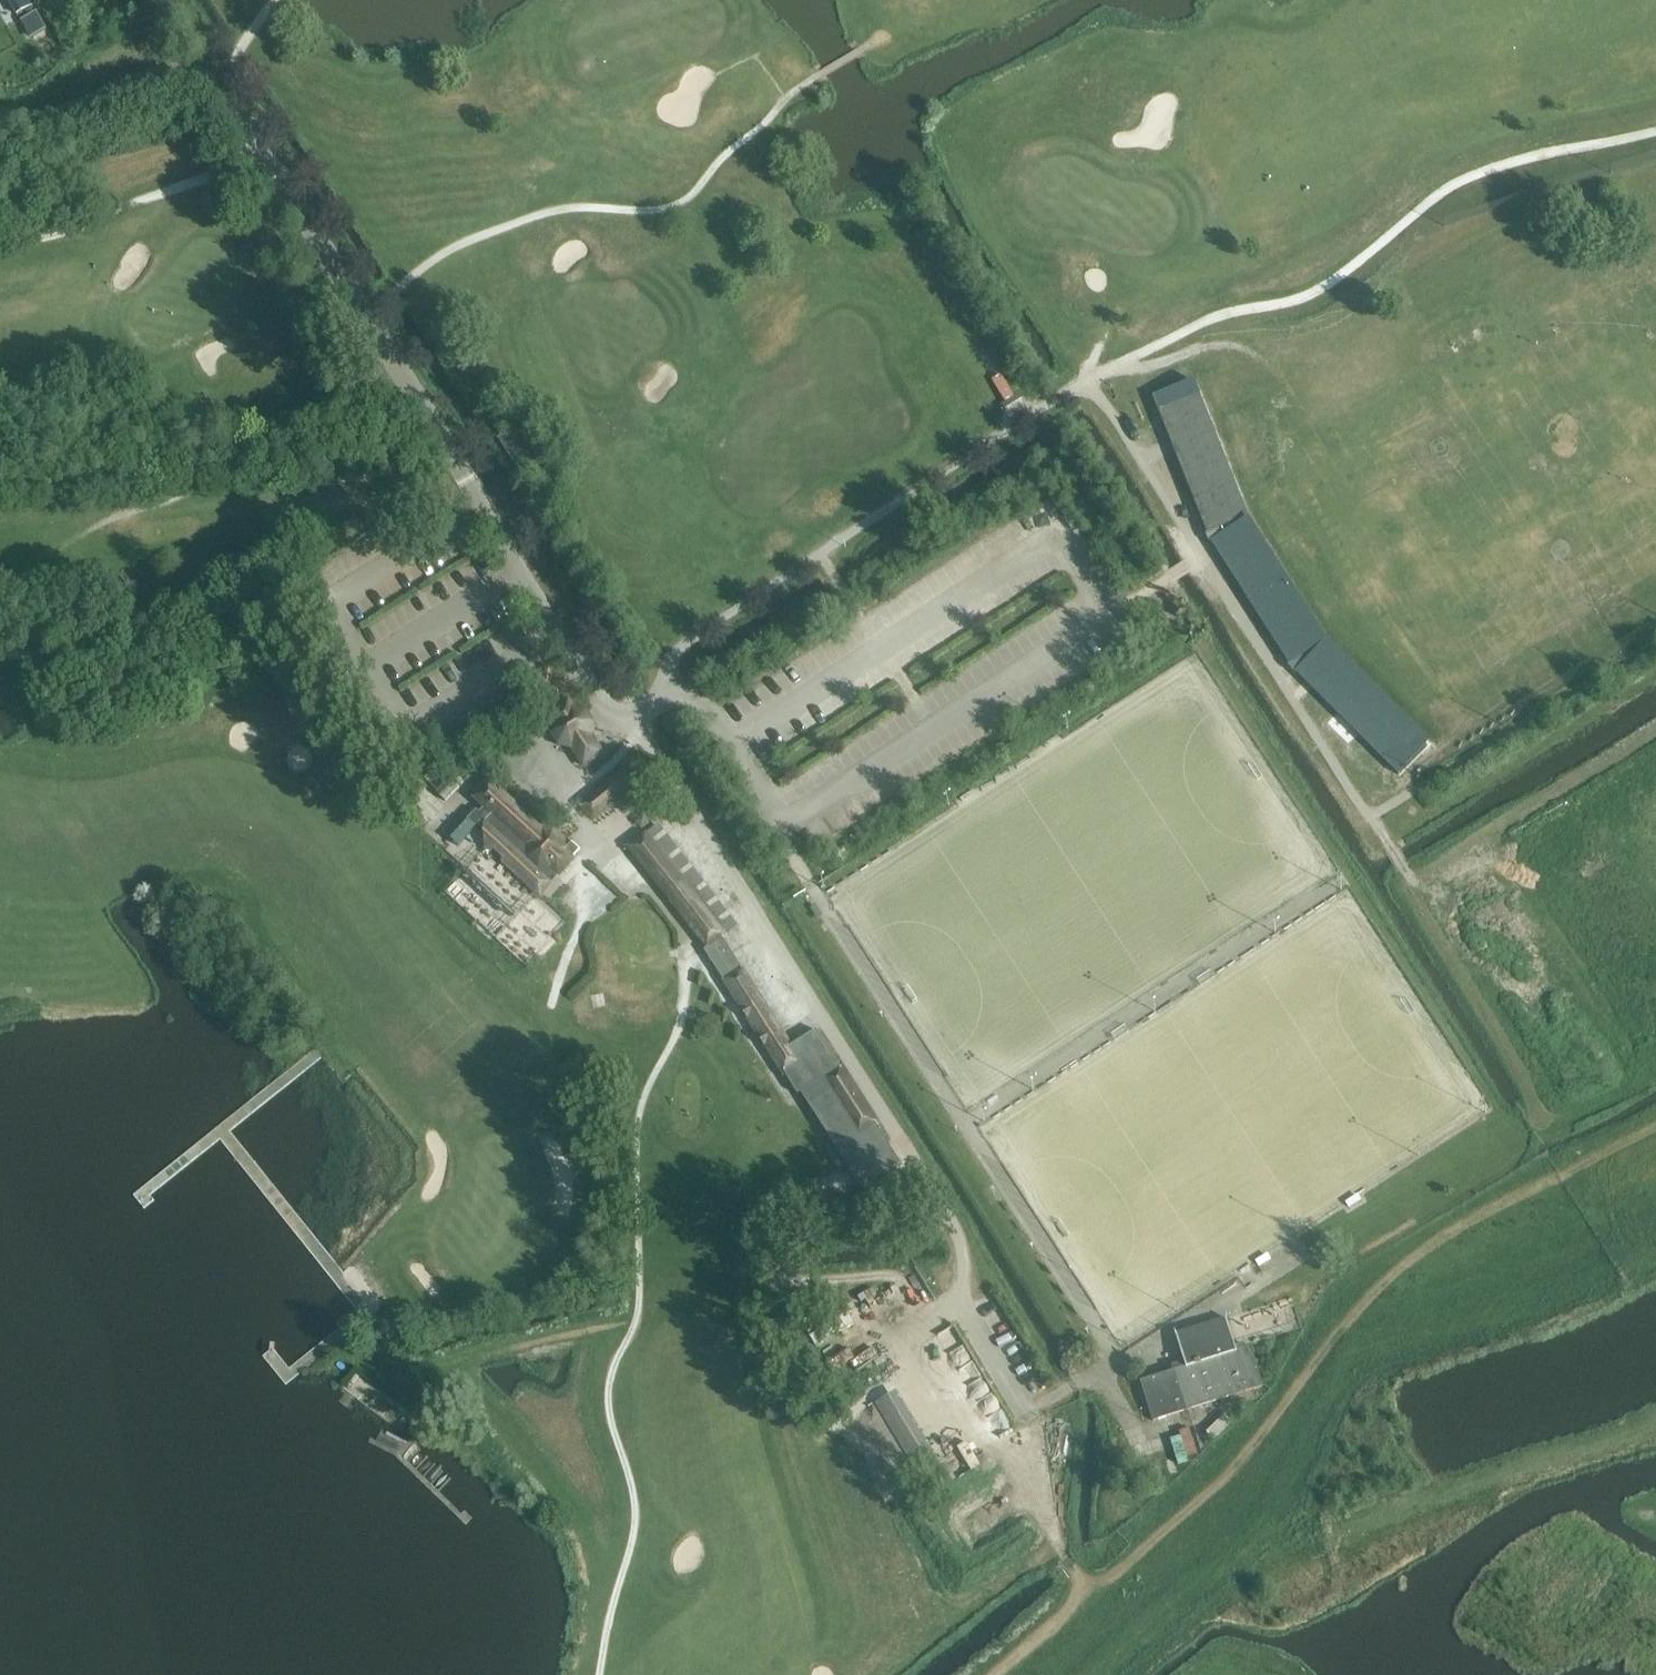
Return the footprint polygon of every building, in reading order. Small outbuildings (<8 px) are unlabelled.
[(33,5),(30,0),(10,0),(18,13),(33,5)] [(1220,535),(1306,671),(1328,657),(1241,521),(1240,522),(1220,535)] [(543,684),(551,686),(554,668),(546,667),(543,684)] [(569,701),(549,714),(555,722),(552,735),(560,747),(573,749),(585,767),(604,755),(592,736),(595,723),(587,712),(574,709),(569,701)] [(592,820),(636,784),(638,783),(626,769),(581,806),(592,820)] [(453,775),(438,791),(447,799),(462,783),(453,775)] [(476,810),(449,839),(458,847),(481,821),(486,825),(486,826),(487,849),(539,896),(551,884),(550,883),(557,874),(559,875),(575,859),(564,852),(563,841),(553,832),(543,832),(488,782),(474,797),(485,807),(479,813),(476,810)] [(901,1164),(878,1127),(840,1065),(816,1028),(790,1044),(742,969),(722,938),(725,935),(646,833),(628,847),(709,950),(706,952),(725,980),(724,981),(784,1075),(785,1075),(798,1095),(801,1093),(862,1189),(901,1164)] [(554,905),(530,930),(544,944),(568,919),(554,905)] [(900,1170),(854,1198),(870,1224),(916,1197),(900,1170)] [(1175,1370),(1141,1382),(1153,1421),(1263,1386),(1264,1386),(1257,1364),(1246,1348),(1244,1344),(1236,1347),(1227,1319),(1227,1318),(1225,1318),(1227,1322),(1178,1337),(1177,1333),(1176,1334),(1185,1363),(1173,1367),(1175,1370)]
